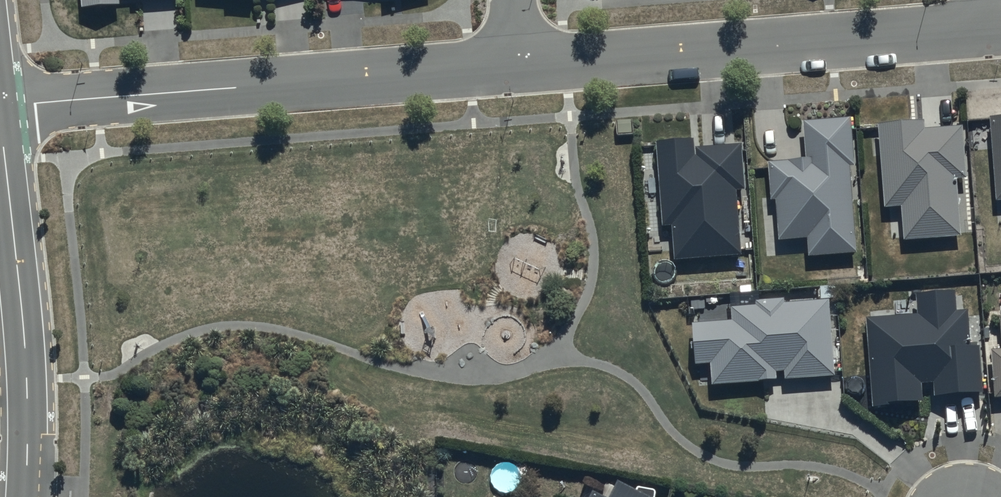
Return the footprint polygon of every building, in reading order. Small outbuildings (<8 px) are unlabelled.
[(82,10),(121,7),(121,0),(82,0),(82,10)] [(990,119),(997,203),(1000,203),(1000,118),(990,119)] [(852,119),(804,122),(807,161),(770,164),(772,201),(777,201),(780,241),(808,239),(809,258),(857,254),(851,166),(855,166),(852,119)] [(924,122),(879,126),(886,210),(902,209),(905,242),(961,238),(957,180),(967,179),(963,127),(925,130),(924,122)] [(694,141),(657,144),(664,227),(673,226),(676,263),(743,258),(738,193),(747,192),(744,145),(694,149),(694,141)] [(956,294),(918,296),(920,316),(866,320),(873,407),(925,403),(923,386),(935,386),(936,397),(983,394),(979,344),(970,345),(968,312),(958,312),(956,294)] [(786,299),(756,301),(756,308),(733,309),(734,323),(693,325),(696,366),(713,365),(714,385),(777,381),(777,374),(787,373),(787,380),(835,377),(830,301),(786,304),(786,299)] [(991,351),(995,400),(1000,399),(1000,350),(991,351)] [(622,489),(617,496),(637,496),(622,489)]
